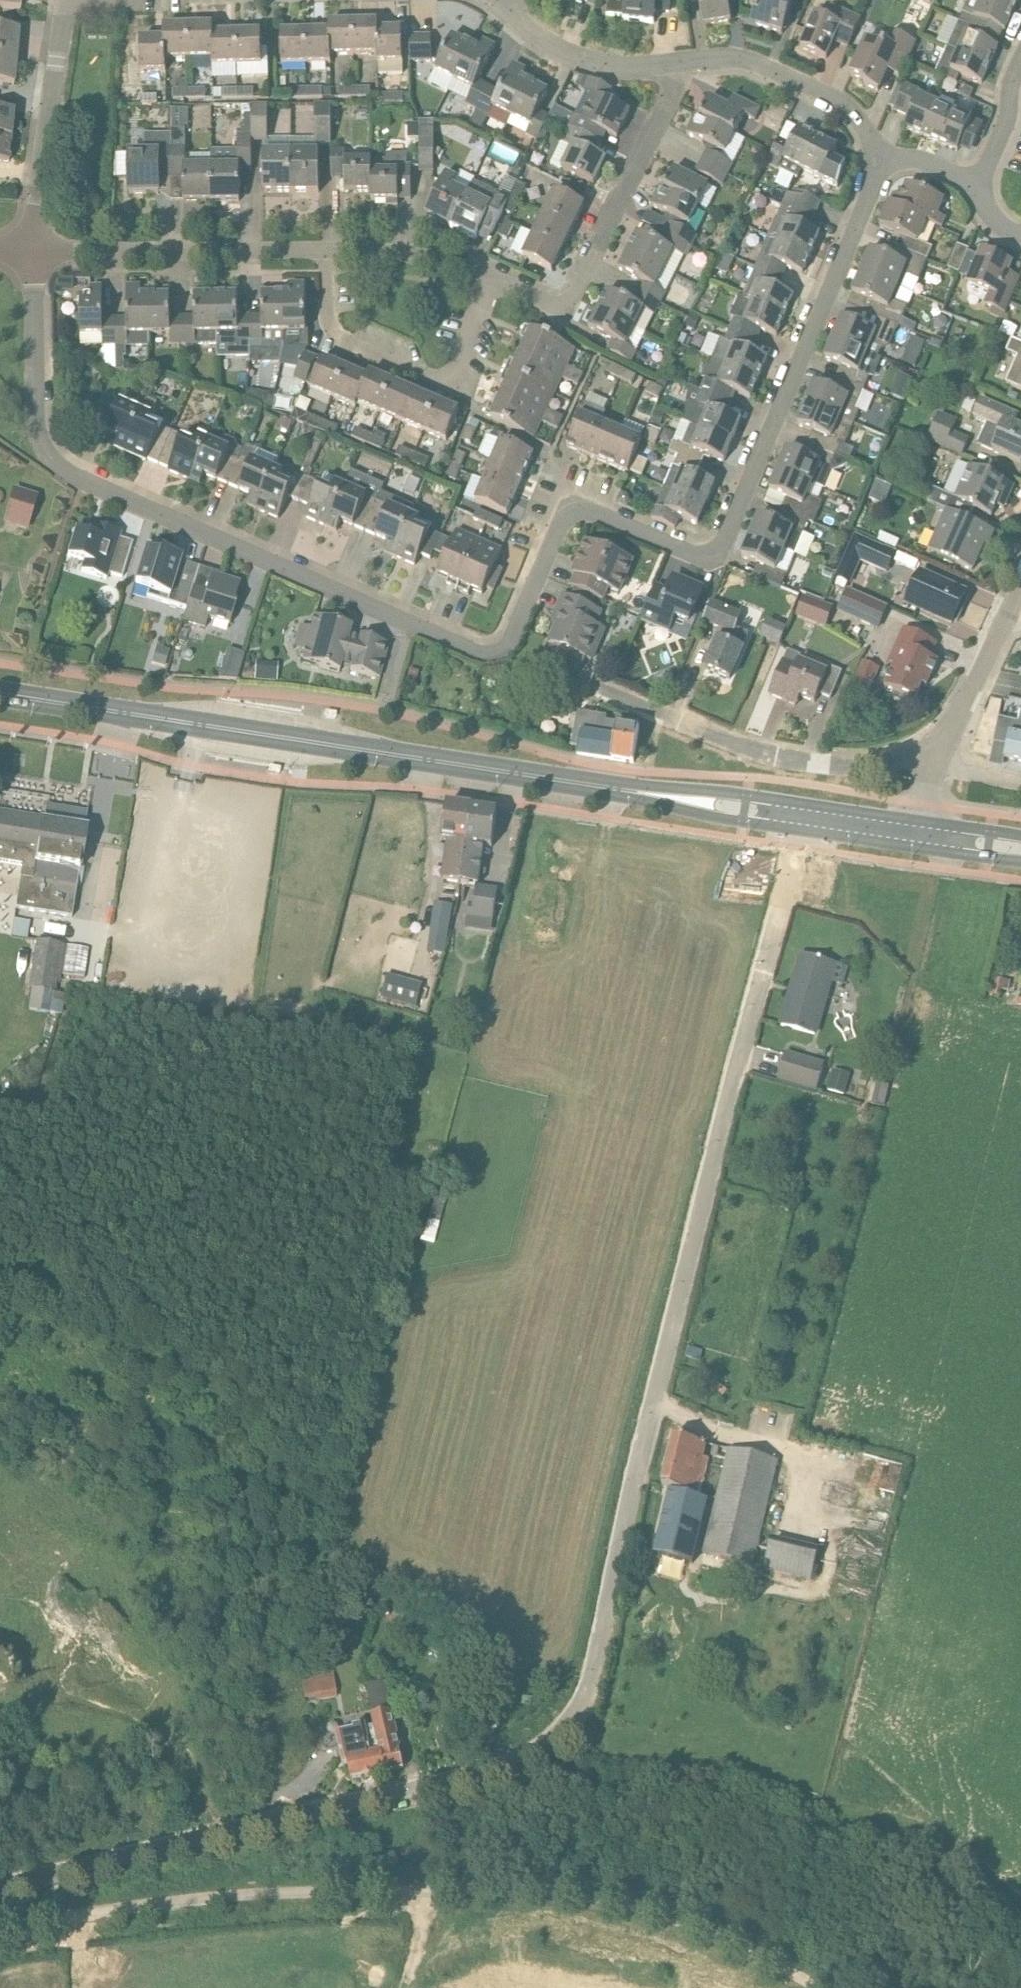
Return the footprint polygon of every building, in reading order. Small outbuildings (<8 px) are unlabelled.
[(20,10),(21,0),(0,0),(0,8),(20,10)] [(669,12),(670,0),(610,0),(608,6),(607,16),(608,16),(625,17),(625,21),(654,24),(655,11),(669,12)] [(704,26),(731,22),(728,0),(700,0),(704,26)] [(783,34),(793,0),(760,0),(755,15),(759,16),(756,26),(783,34)] [(1013,14),(982,0),(969,0),(959,21),(980,30),(983,22),(1005,32),(1013,14)] [(1013,14),(1019,0),(982,0),(1013,14)] [(815,16),(801,48),(826,59),(836,36),(851,43),(861,20),(831,7),(825,21),(815,16)] [(980,30),(959,21),(948,48),(990,66),(998,48),(976,38),(980,30)] [(354,56),(353,23),(329,24),(329,32),(329,56),(331,56),(354,56)] [(379,55),(378,31),(378,23),(353,23),(354,56),(377,55),(379,55)] [(214,58),(213,34),(213,26),(188,27),(189,59),(212,58),(214,58)] [(189,59),(188,27),(164,27),(164,39),(164,60),(166,60),(189,59)] [(16,58),(19,30),(0,29),(0,57),(16,58)] [(402,30),(378,31),(379,55),(377,55),(377,63),(403,62),(402,30)] [(282,65),(306,64),(305,32),(281,33),(282,65)] [(305,32),(306,64),(331,64),(331,56),(329,56),(329,32),(305,32)] [(901,78),(917,43),(893,32),(887,45),(882,43),(881,46),(866,40),(851,75),(865,81),(864,85),(879,92),(890,66),(903,72),(900,78),(901,78)] [(237,34),(238,66),(262,65),(261,33),(237,34)] [(237,34),(213,34),(214,58),(212,58),(212,66),(238,66),(237,34)] [(432,62),(432,56),(431,36),(410,36),(410,62),(432,62)] [(471,46),(452,37),(435,71),(455,81),(471,46)] [(140,40),(141,72),(166,72),(166,60),(164,60),(164,39),(140,40)] [(471,46),(455,81),(473,90),(466,105),(477,110),(489,88),(478,82),(491,56),(471,46)] [(990,66),(948,48),(936,74),(947,79),(956,83),(960,75),(982,84),(990,66)] [(0,57),(0,85),(14,86),(16,58),(0,57)] [(266,77),(266,68),(239,69),(240,78),(266,77)] [(500,93),(489,88),(477,110),(489,116),(493,108),(512,117),(529,83),(510,73),(500,93)] [(590,80),(584,93),(593,98),(582,120),(574,117),(569,128),(602,144),(605,138),(615,143),(630,113),(606,102),(611,90),(590,80)] [(189,99),(189,88),(189,81),(179,81),(179,89),(174,89),(174,99),(189,99)] [(538,140),(549,118),(538,112),(548,92),(529,83),(512,117),(531,126),(527,135),(538,140)] [(904,128),(922,136),(928,122),(936,105),(918,97),(920,92),(905,85),(894,110),(909,117),(904,128)] [(354,88),(354,98),(371,98),(370,87),(354,88)] [(965,87),(961,96),(970,100),(974,91),(965,87)] [(189,88),(189,99),(206,99),(205,88),(189,88)] [(222,99),(238,99),(237,88),(222,89),(222,99)] [(237,88),(238,99),(254,98),(253,88),(237,88)] [(291,99),(307,98),(307,88),(291,88),(291,99)] [(307,88),(307,98),(323,98),(322,88),(307,88)] [(339,98),(354,98),(354,88),(339,88),(339,98)] [(388,104),(403,104),(403,94),(388,94),(388,104)] [(755,121),(760,110),(734,97),(729,107),(710,98),(700,117),(735,134),(744,115),(755,121)] [(252,105),(252,136),(252,142),(268,142),(268,105),(252,105)] [(331,105),(315,105),(315,144),(331,144),(331,105)] [(928,122),(922,136),(940,144),(953,113),(936,105),(928,122)] [(11,138),(13,112),(0,111),(0,137),(11,138)] [(983,127),(953,113),(940,144),(958,152),(960,147),(972,153),(983,127)] [(735,134),(700,117),(700,118),(697,116),(687,135),(709,146),(701,162),(727,175),(745,140),(734,135),(735,134)] [(596,155),(602,144),(569,128),(561,143),(572,148),(562,169),(594,185),(606,161),(596,155)] [(778,170),(779,170),(797,179),(802,170),(818,139),(798,129),(790,145),(779,140),(770,158),(767,164),(778,170)] [(434,172),(434,130),(420,130),(420,172),(434,172)] [(186,131),(172,131),(172,134),(172,174),(172,178),(184,178),(184,202),(212,201),(212,167),(186,167),(186,131)] [(159,174),(172,174),(172,134),(144,135),(145,154),(129,154),(129,194),(160,194),(159,174)] [(212,167),(212,201),(240,201),(240,171),(252,171),(252,142),(252,136),(237,136),(237,167),(212,167)] [(9,163),(11,138),(0,137),(0,162),(9,163)] [(802,170),(835,187),(846,166),(832,159),(837,148),(818,139),(802,170)] [(346,193),(371,193),(371,161),(345,161),(345,151),(331,151),(331,177),(345,177),(345,193),(346,193)] [(263,153),(263,193),(291,193),(291,153),(263,153)] [(291,193),(319,193),(319,153),(291,153),(291,193)] [(371,161),(371,193),(371,201),(386,201),(386,206),(398,206),(398,191),(411,191),(411,166),(408,166),(407,154),(386,154),(386,161),(371,161)] [(722,186),(727,175),(701,162),(696,173),(722,186)] [(664,189),(699,206),(708,186),(674,169),(664,189)] [(446,174),(426,216),(451,228),(467,195),(453,188),(457,179),(446,174)] [(467,195),(451,228),(476,240),(486,220),(497,225),(504,211),(510,199),(474,180),(467,195)] [(513,216),(527,187),(518,182),(510,199),(504,211),(513,216)] [(926,221),(926,222),(941,228),(945,220),(937,216),(944,201),(907,185),(897,208),(897,209),(926,221)] [(665,234),(693,248),(691,247),(697,236),(686,231),(689,225),(699,206),(664,189),(661,187),(651,206),(667,214),(664,221),(670,224),(665,234)] [(782,206),(814,219),(821,202),(802,195),(793,191),(791,196),(787,194),(782,206)] [(574,228),(584,206),(555,192),(545,213),(574,228)] [(900,236),(896,247),(928,261),(933,248),(918,242),(926,222),(926,221),(897,209),(897,208),(890,205),(880,228),(900,236)] [(809,230),(814,219),(782,206),(777,218),(776,217),(768,237),(811,254),(819,234),(809,230)] [(574,228),(545,213),(534,235),(563,250),(574,228)] [(514,226),(505,221),(498,236),(507,240),(514,226)] [(524,256),(533,235),(523,231),(514,251),(524,256)] [(638,233),(628,252),(664,270),(673,251),(684,257),(688,258),(693,248),(665,234),(660,244),(638,233)] [(534,235),(523,257),(552,272),(563,250),(534,235)] [(811,254),(768,237),(755,268),(782,279),(787,268),(803,274),(811,254)] [(969,250),(958,245),(948,269),(959,273),(968,252),(969,250)] [(871,250),(861,272),(901,289),(907,276),(919,281),(928,261),(896,247),(891,259),(871,250)] [(664,270),(628,252),(619,270),(643,282),(637,293),(660,304),(665,294),(655,288),(664,270)] [(968,283),(989,292),(986,304),(985,305),(1006,314),(1020,280),(1008,275),(1012,265),(981,252),(980,256),(968,252),(959,273),(958,275),(970,280),(968,283)] [(778,290),(782,279),(755,268),(743,298),(739,296),(739,297),(785,317),(793,297),(778,290)] [(870,309),(868,314),(899,327),(900,327),(908,307),(896,302),(901,289),(861,272),(852,294),(874,303),(871,309),(870,309)] [(55,286),(55,296),(61,296),(64,295),(74,291),(75,279),(60,279),(55,286)] [(103,319),(102,288),(92,288),(92,297),(80,298),(81,336),(103,335),(103,346),(116,346),(115,319),(103,319)] [(654,316),(660,304),(637,293),(632,304),(608,291),(599,310),(634,328),(643,310),(654,316)] [(284,294),(278,294),(262,294),(262,316),(250,317),(251,343),(251,356),(261,356),(261,363),(280,363),(283,345),(285,344),(284,332),(284,294)] [(305,294),(300,294),(284,294),(284,332),(285,344),(285,349),(309,348),(309,331),(306,331),(305,294)] [(183,318),(183,344),(196,344),(196,334),(217,333),(216,295),(195,296),(195,318),(183,318)] [(216,295),(217,333),(217,358),(219,358),(219,359),(251,358),(251,356),(251,343),(250,317),(238,317),(238,295),(216,295)] [(129,335),(150,335),(149,296),(127,297),(127,319),(115,319),(116,346),(129,346),(129,335)] [(170,296),(149,296),(150,335),(170,334),(171,345),(183,344),(183,318),(170,318),(170,296)] [(777,337),(785,317),(739,297),(730,317),(735,319),(730,330),(757,342),(761,330),(777,337)] [(630,363),(636,352),(645,334),(634,328),(599,310),(589,328),(613,341),(608,351),(630,363)] [(842,318),(834,339),(868,353),(878,357),(881,351),(889,348),(896,331),(898,331),(899,327),(868,314),(862,312),(857,324),(842,318)] [(1002,325),(999,334),(1006,337),(1010,328),(1002,325)] [(522,353),(581,380),(584,374),(567,367),(575,350),(526,328),(521,340),(527,342),(522,353)] [(757,342),(730,330),(725,341),(721,339),(712,360),(727,366),(759,379),(767,359),(752,353),(757,342)] [(917,366),(927,342),(915,337),(905,361),(917,366)] [(944,342),(933,338),(929,348),(940,353),(944,342)] [(868,353),(834,339),(825,359),(846,368),(841,381),(864,390),(873,369),(863,365),(868,353)] [(1012,340),(1006,353),(1017,358),(1006,384),(1020,390),(1020,344),(1012,340)] [(578,386),(581,380),(522,353),(517,364),(511,361),(506,372),(555,395),(562,379),(578,386)] [(317,359),(305,354),(295,379),(306,384),(317,359)] [(345,369),(323,359),(311,389),(333,398),(345,369)] [(750,399),(759,379),(727,366),(712,360),(710,359),(702,379),(704,380),(699,391),(704,393),(728,403),(733,392),(750,399)] [(607,373),(620,379),(624,370),(611,364),(607,373)] [(345,369),(333,398),(356,408),(358,404),(357,404),(370,374),(368,378),(345,369)] [(624,370),(620,379),(632,386),(636,377),(624,370)] [(502,397),(561,424),(564,418),(547,410),(555,395),(506,372),(501,383),(506,386),(502,397)] [(357,404),(358,404),(379,413),(392,383),(370,374),(357,404)] [(864,390),(841,381),(834,397),(813,388),(806,405),(854,425),(859,412),(856,411),(864,390)] [(379,413),(402,422),(414,393),(392,383),(379,413)] [(663,390),(650,384),(646,393),(659,399),(663,390)] [(414,393),(402,422),(424,432),(437,402),(414,393)] [(728,403),(704,393),(698,406),(709,410),(701,429),(733,442),(741,421),(723,414),(728,403)] [(272,396),(261,394),(259,404),(271,406),(272,396)] [(558,430),(561,424),(502,397),(497,407),(491,405),(485,416),(534,439),(542,423),(558,430)] [(142,412),(109,398),(96,427),(120,438),(115,448),(125,452),(142,412)] [(148,460),(159,464),(173,432),(162,427),(164,422),(151,416),(157,403),(147,399),(142,412),(125,452),(147,461),(148,460)] [(1014,427),(1018,418),(980,401),(973,418),(989,425),(979,446),(1020,464),(1020,430),(1014,427)] [(447,442),(459,412),(437,402),(424,432),(447,442)] [(586,404),(581,415),(567,447),(588,456),(601,424),(606,413),(586,404)] [(845,446),(854,425),(806,405),(797,425),(818,434),(813,447),(835,456),(841,444),(845,446)] [(926,439),(929,440),(962,455),(968,441),(951,433),(956,423),(940,415),(937,414),(926,439)] [(321,431),(324,421),(309,415),(305,424),(321,431)] [(280,417),(276,426),(289,431),(293,422),(280,417)] [(324,421),(321,431),(334,437),(338,427),(324,421)] [(724,463),(733,442),(701,429),(683,421),(683,422),(691,425),(683,445),(674,441),(669,452),(678,456),(701,466),(706,455),(724,463)] [(622,433),(601,424),(588,456),(608,465),(622,433)] [(477,431),(468,427),(462,440),(472,444),(477,431)] [(366,444),(370,435),(356,428),(352,437),(366,444)] [(173,432),(159,464),(170,469),(169,471),(191,481),(208,441),(203,439),(205,436),(191,430),(186,432),(184,437),(173,432)] [(622,433),(608,465),(628,473),(642,441),(622,433)] [(370,435),(366,444),(381,450),(385,441),(370,435)] [(205,475),(228,485),(244,450),(243,450),(238,447),(236,442),(225,437),(220,439),(217,445),(208,441),(191,481),(200,485),(205,475)] [(296,479),(274,470),(257,509),(279,519),(288,497),(299,502),(310,479),(313,471),(311,470),(322,443),(315,440),(300,474),(298,474),(296,479)] [(493,462),(525,475),(533,455),(501,441),(493,462)] [(244,450),(228,485),(252,495),(247,505),(257,509),(274,470),(278,459),(246,444),(243,450),(244,450)] [(411,463),(415,454),(400,447),(396,456),(411,463)] [(849,462),(835,456),(813,447),(808,459),(787,450),(778,471),(812,485),(821,488),(830,468),(836,471),(847,466),(849,462)] [(452,465),(461,469),(467,456),(457,452),(452,465)] [(415,454),(411,463),(425,469),(429,460),(415,454)] [(673,467),(665,488),(675,492),(706,505),(715,484),(697,477),(701,466),(678,456),(673,467)] [(484,482),(516,495),(525,475),(493,462),(484,482)] [(456,482),(461,469),(452,465),(447,478),(456,482)] [(1015,487),(969,467),(955,498),(974,507),(973,509),(991,517),(996,506),(1004,510),(1015,487)] [(822,502),(818,501),(807,497),(812,485),(778,471),(770,491),(791,500),(785,513),(809,523),(809,522),(814,524),(822,502)] [(365,532),(382,493),(381,493),(384,486),(351,472),(345,488),(328,527),(337,531),(341,521),(365,532)] [(306,518),(328,527),(345,488),(335,484),(331,494),(319,489),(321,484),(310,479),(299,502),(310,507),(306,518)] [(872,499),(887,505),(894,487),(878,481),(872,499)] [(508,516),(516,495),(484,482),(476,502),(508,516)] [(652,519),(675,529),(680,518),(698,525),(706,505),(675,492),(665,488),(652,519)] [(14,490),(4,524),(26,531),(36,496),(14,490)] [(384,552),(393,556),(411,517),(414,507),(382,493),(365,532),(388,542),(384,552)] [(491,516),(478,511),(474,521),(487,526),(491,516)] [(988,547),(994,532),(947,511),(929,552),(972,571),(984,545),(988,547)] [(809,523),(785,513),(780,525),(759,516),(751,537),(784,551),(789,540),(800,544),(809,523)] [(504,522),(491,516),(487,526),(500,532),(504,522)] [(411,517),(393,556),(415,566),(420,555),(431,559),(435,551),(441,536),(429,531),(427,536),(416,531),(420,521),(411,517)] [(89,535),(76,531),(67,558),(84,562),(81,572),(106,579),(108,574),(122,578),(133,543),(119,538),(120,533),(95,526),(94,529),(90,532),(89,535)] [(446,586),(458,591),(480,541),(457,531),(452,541),(446,556),(437,575),(449,580),(446,586)] [(435,551),(446,556),(452,541),(441,536),(435,551)] [(781,589),(787,575),(795,555),(784,551),(751,537),(742,557),(763,566),(758,579),(781,589)] [(880,570),(888,551),(855,537),(837,579),(849,584),(860,561),(880,570)] [(458,591),(469,596),(471,590),(483,595),(486,589),(493,592),(503,570),(495,567),(502,551),(480,541),(458,591)] [(619,593),(632,562),(590,544),(585,555),(582,554),(573,573),(577,575),(572,587),(603,600),(608,588),(619,593)] [(159,555),(145,551),(135,585),(149,589),(146,597),(186,609),(193,587),(198,569),(180,563),(181,559),(160,552),(159,555)] [(961,605),(965,595),(919,575),(918,579),(919,579),(920,577),(931,582),(925,594),(913,589),(906,604),(952,625),(954,621),(957,622),(964,607),(961,605)] [(194,587),(193,587),(186,609),(182,622),(205,628),(208,619),(229,625),(236,605),(234,604),(234,602),(240,583),(222,578),(220,584),(209,581),(206,591),(194,587)] [(668,592),(656,587),(641,621),(655,627),(657,624),(670,630),(675,618),(689,624),(703,590),(674,578),(668,592)] [(599,612),(564,597),(556,614),(562,616),(557,629),(554,627),(548,641),(551,643),(546,656),(564,663),(567,665),(569,661),(582,667),(599,628),(593,626),(599,612)] [(826,627),(832,610),(803,598),(797,615),(826,627)] [(862,599),(854,617),(878,628),(886,610),(862,599)] [(749,635),(736,629),(742,616),(711,603),(704,621),(724,630),(719,641),(718,640),(705,669),(730,680),(743,651),(742,650),(749,635)] [(699,613),(692,630),(698,632),(705,616),(699,613)] [(379,679),(388,645),(360,637),(358,642),(348,639),(351,628),(314,618),(311,630),(300,627),(293,648),(305,651),(301,662),(338,673),(341,662),(352,665),(350,671),(379,679)] [(761,637),(780,645),(786,630),(768,622),(761,637)] [(894,666),(885,686),(916,700),(925,679),(930,681),(938,662),(931,659),(937,644),(904,629),(889,663),(894,666)] [(236,680),(244,655),(227,649),(218,679),(236,680)] [(801,656),(788,651),(769,695),(788,703),(791,698),(798,701),(800,697),(815,703),(819,694),(831,699),(842,672),(829,667),(827,673),(799,661),(801,656)] [(871,686),(878,671),(863,664),(856,679),(871,686)] [(1020,762),(1020,712),(1019,723),(999,719),(994,744),(1007,747),(1005,758),(1020,762)] [(581,734),(578,750),(577,754),(634,763),(640,728),(606,722),(603,738),(581,734)] [(472,809),(447,805),(442,840),(450,841),(443,881),(461,883),(472,809)] [(472,809),(461,883),(478,886),(484,847),(492,848),(498,812),(472,809)] [(74,904),(84,843),(85,835),(86,830),(41,823),(41,818),(32,817),(0,811),(0,863),(22,866),(15,909),(72,918),(74,904)] [(493,922),(498,890),(477,887),(474,904),(470,903),(467,918),(493,922)] [(448,933),(452,907),(435,905),(431,931),(448,933)] [(29,923),(16,921),(13,935),(27,937),(29,923)] [(84,978),(88,950),(38,942),(30,989),(32,989),(51,992),(55,992),(58,975),(84,978)] [(802,956),(782,1025),(816,1035),(830,983),(839,986),(844,966),(819,959),(819,960),(802,956)] [(381,998),(416,1008),(423,985),(388,975),(381,998)] [(47,1013),(51,992),(32,989),(28,1010),(47,1013)] [(779,1080),(817,1091),(825,1066),(787,1054),(779,1080)] [(844,1095),(851,1076),(833,1070),(827,1090),(844,1095)] [(886,1096),(889,1086),(879,1083),(874,1103),(884,1106),(886,1096)] [(663,1490),(701,1498),(712,1446),(674,1437),(663,1490)] [(729,1449),(703,1554),(753,1567),(767,1511),(778,1467),(779,1461),(729,1449)] [(672,1492),(656,1553),(691,1563),(707,1502),(672,1492)] [(766,1569),(814,1580),(821,1549),(773,1538),(766,1569)] [(318,1699),(337,1696),(333,1669),(323,1670),(323,1674),(313,1675),(313,1677),(303,1679),(304,1690),(316,1688),(318,1699)] [(366,1686),(373,1716),(369,1717),(372,1726),(371,1727),(383,1773),(404,1768),(384,1682),(366,1686)] [(536,1698),(547,1701),(549,1692),(538,1689),(536,1698)] [(347,1766),(352,1780),(383,1773),(371,1727),(367,1727),(366,1724),(353,1727),(354,1730),(336,1734),(344,1766),(347,1766)]
